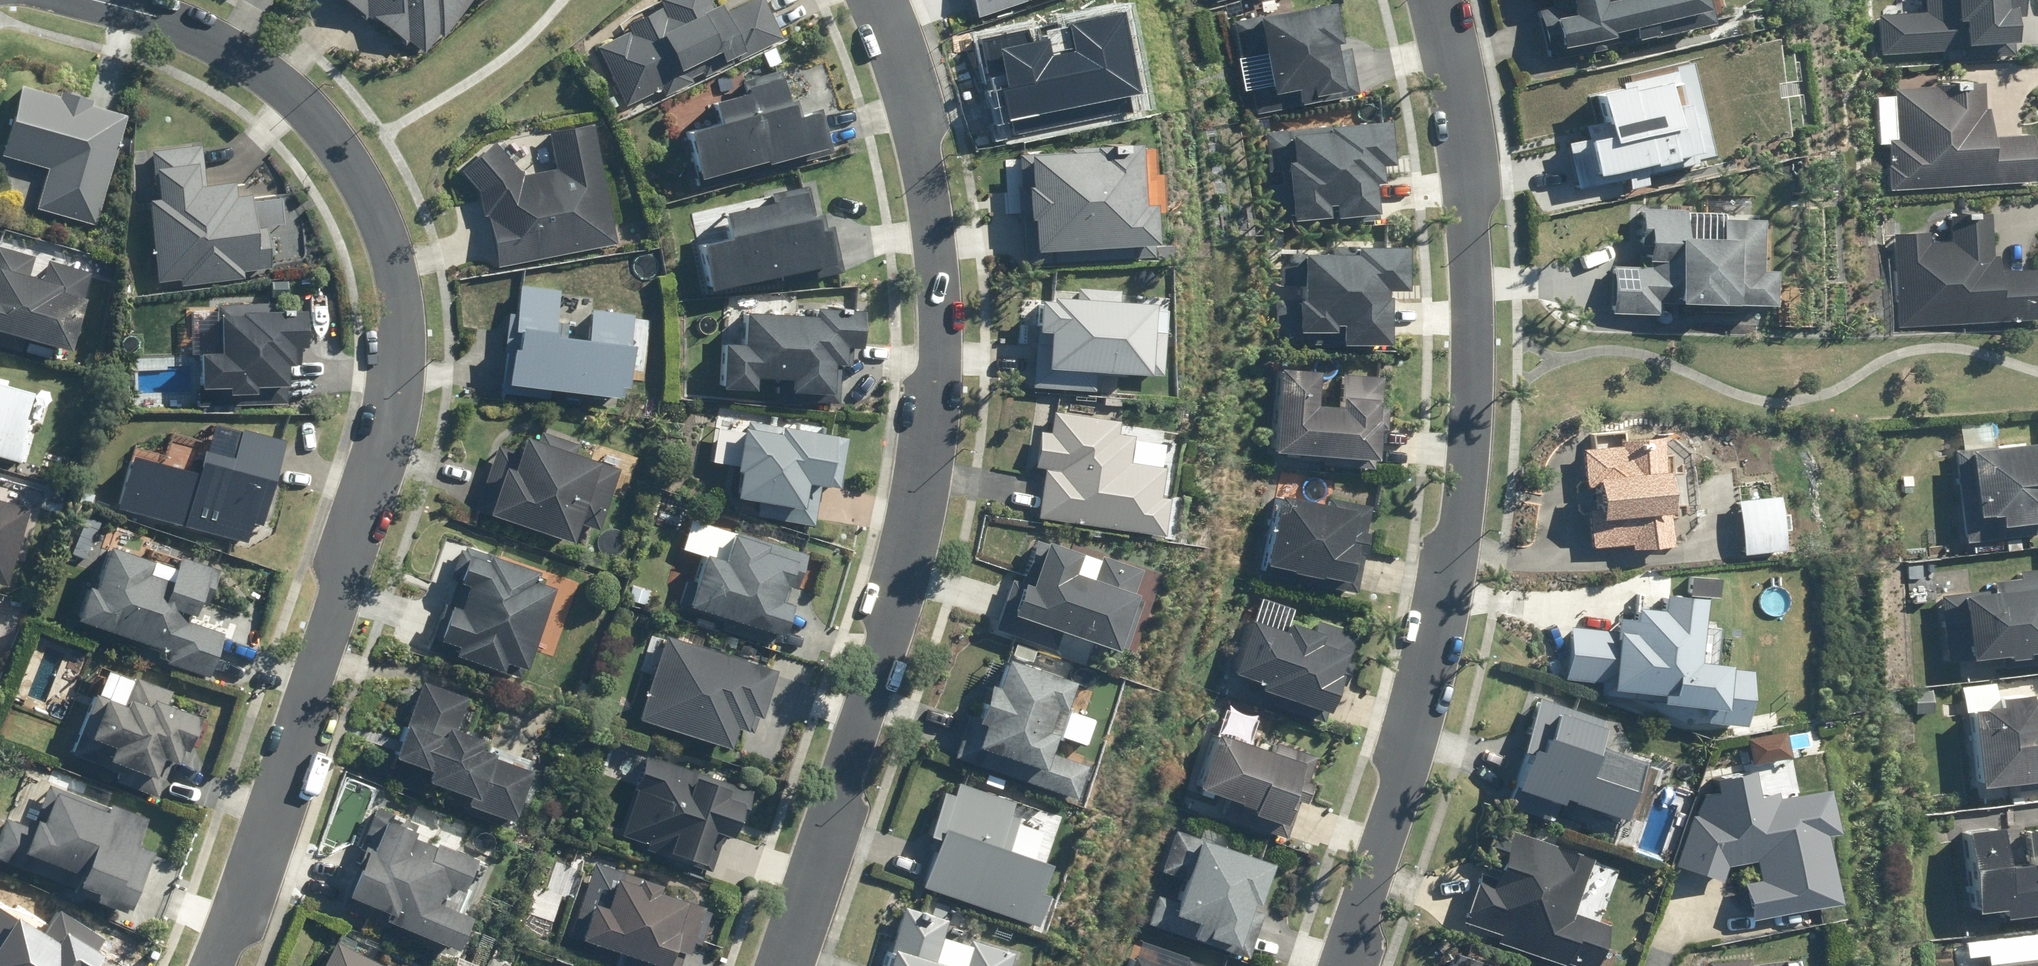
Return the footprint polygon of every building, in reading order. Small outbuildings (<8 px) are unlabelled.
[(366,18),(370,12),(424,57),(471,0),(345,0),(366,18)] [(783,38),(765,0),(744,0),(727,8),(723,0),(712,6),(709,0),(660,0),(661,3),(627,20),(631,28),(597,45),(626,105),(656,90),(660,98),(783,38)] [(977,18),(1026,0),(970,0),(977,18)] [(1558,48),(1612,35),(1610,28),(1657,17),(1660,32),(1713,19),(1709,0),(1569,0),(1572,11),(1551,16),(1558,48)] [(1926,12),(1878,12),(1878,52),(2020,53),(2020,0),(1926,0),(1926,12)] [(1332,1),(1232,21),(1237,44),(1259,40),(1270,94),(1295,89),(1298,104),(1359,92),(1350,46),(1335,49),(1333,40),(1340,39),(1332,1)] [(676,131),(691,188),(832,151),(820,107),(798,113),(785,66),(769,70),(765,55),(742,61),(749,87),(708,98),(714,121),(676,131)] [(1880,187),(2025,180),(2022,133),(1980,135),(1978,107),(1975,107),(1973,80),(1937,82),(1938,85),(1885,88),(1888,138),(1879,139),(1881,165),(1878,164),(1880,187)] [(128,114),(95,104),(97,98),(61,87),(58,97),(20,86),(0,152),(51,167),(39,209),(95,225),(128,114)] [(1287,159),(1290,218),(1378,212),(1376,181),(1382,180),(1381,164),(1391,164),(1389,118),(1265,126),(1268,160),(1287,159)] [(556,169),(526,174),(497,141),(463,170),(483,194),(496,265),(616,243),(594,122),(549,130),(556,169)] [(1032,212),(1035,249),(1158,241),(1152,141),(1001,151),(1005,214),(1032,212)] [(155,197),(150,197),(155,277),(180,276),(181,286),(241,283),(240,268),(273,266),(271,228),(285,227),(283,194),(237,197),(236,181),(203,183),(200,142),(152,145),(155,197)] [(821,228),(808,177),(765,187),(768,200),(724,211),(729,232),(697,240),(709,289),(775,272),(779,287),(844,271),(833,225),(821,228)] [(1894,308),(2031,300),(2029,260),(1984,263),(1981,198),(1945,200),(1947,235),(1916,236),(1916,227),(1889,228),(1894,308)] [(1650,245),(1649,265),(1614,264),(1611,311),(1662,313),(1663,300),(1773,305),(1775,265),(1764,265),(1767,215),(1690,211),(1690,206),(1638,204),(1636,244),(1650,245)] [(1340,330),(1340,341),(1389,341),(1389,287),(1406,287),(1406,240),(1327,241),(1327,250),(1277,250),(1277,285),(1295,285),(1295,330),(1340,330)] [(69,346),(90,269),(0,245),(0,328),(28,335),(24,352),(50,359),(54,342),(69,346)] [(1814,286),(1781,283),(1777,324),(1810,327),(1814,286)] [(561,288),(515,284),(506,382),(627,393),(634,312),(592,308),(589,336),(557,333),(561,288)] [(1049,330),(1047,367),(1160,374),(1165,301),(1118,298),(1118,290),(1078,288),(1077,295),(1041,293),(1038,330),(1049,330)] [(285,364),(295,365),(296,344),(305,344),(306,304),(218,303),(218,351),(200,351),(200,384),(230,385),(230,394),(259,394),(259,385),(285,386),(285,364)] [(743,342),(721,342),(720,387),(755,388),(755,377),(792,378),(791,390),(831,391),(831,365),(845,365),(845,342),(859,343),(860,307),(817,306),(817,312),(743,310),(743,342)] [(1295,372),(1263,370),(1258,446),(1258,451),(1284,453),(1307,455),(1306,458),(1310,459),(1310,465),(1357,468),(1359,429),(1373,429),(1374,408),(1367,408),(1368,377),(1350,376),(1326,375),(1323,407),(1298,405),(1299,372),(1295,372)] [(0,374),(0,455),(28,463),(48,395),(8,384),(10,377),(0,374)] [(1043,468),(1038,517),(1112,524),(1112,530),(1164,535),(1174,432),(1120,427),(1121,418),(1054,412),(1053,430),(1039,428),(1035,467),(1043,468)] [(263,522),(286,440),(240,427),(235,445),(144,419),(120,505),(248,541),(254,520),(263,522)] [(709,463),(741,468),(736,496),(758,500),(756,515),(813,524),(819,485),(836,488),(845,434),(776,423),(775,431),(716,421),(709,463)] [(505,463),(488,514),(568,541),(576,519),(599,527),(619,467),(577,453),(580,443),(539,429),(536,439),(526,435),(515,466),(505,463)] [(2037,440),(1947,451),(1958,542),(2037,533),(2037,495),(2037,488),(2037,486),(2036,481),(2037,481),(2037,444),(2037,440)] [(1585,509),(1588,535),(1589,535),(1590,543),(1621,540),(1622,547),(1654,544),(1653,534),(1650,508),(1659,508),(1658,502),(1656,474),(1649,475),(1645,442),(1616,444),(1615,449),(1578,454),(1580,480),(1589,479),(1593,509),(1585,509)] [(7,584),(29,500),(0,493),(0,582),(7,584)] [(1779,494),(1738,498),(1743,554),(1785,550),(1779,494)] [(1351,507),(1317,499),(1316,505),(1265,495),(1250,566),(1254,567),(1253,573),(1345,592),(1354,543),(1351,542),(1357,508),(1351,507)] [(806,554),(693,516),(682,548),(705,556),(690,602),(785,634),(796,601),(791,599),(806,554)] [(1087,558),(1079,583),(1053,574),(1059,554),(1022,542),(1007,586),(1001,584),(987,625),(986,629),(1044,648),(1048,635),(1096,650),(1114,597),(1117,597),(1124,572),(1087,558)] [(174,565),(108,546),(96,586),(88,584),(78,619),(137,637),(132,656),(206,678),(219,633),(184,622),(191,598),(213,605),(224,566),(178,553),(174,565)] [(533,577),(535,569),(492,554),(489,562),(467,554),(439,637),(455,642),(452,651),(502,668),(505,659),(526,666),(554,584),(533,577)] [(1939,654),(1940,661),(1994,654),(1996,667),(2037,662),(2037,571),(2011,574),(2012,578),(1984,581),(1984,584),(1985,590),(1980,591),(1933,595),(1933,598),(1939,654)] [(1572,625),(1571,631),(1568,680),(1607,682),(1606,695),(1707,701),(1705,718),(1749,721),(1753,664),(1704,660),(1708,593),(1665,590),(1664,608),(1638,606),(1637,629),(1572,625)] [(1265,700),(1264,703),(1307,718),(1315,720),(1317,714),(1312,712),(1323,682),(1333,685),(1340,663),(1337,662),(1346,634),(1308,621),(1306,626),(1304,632),(1301,632),(1274,623),(1271,632),(1238,621),(1237,625),(1221,671),(1248,680),(1244,692),(1265,700)] [(651,672),(637,717),(730,746),(736,728),(755,734),(776,667),(667,632),(664,642),(651,637),(641,668),(651,672)] [(1077,680),(1006,654),(996,682),(991,680),(978,717),(984,719),(969,759),(1076,798),(1088,764),(1051,751),(1058,732),(1046,727),(1056,701),(1068,705),(1077,680)] [(171,689),(106,665),(82,732),(114,743),(108,759),(154,776),(161,758),(176,763),(181,749),(191,752),(204,716),(166,703),(171,689)] [(467,696),(420,679),(393,753),(432,768),(428,780),(469,795),(467,801),(513,817),(530,768),(491,754),(495,742),(456,728),(467,696)] [(1520,748),(1526,750),(1507,803),(1551,819),(1560,793),(1626,818),(1647,759),(1597,741),(1605,719),(1540,694),(1520,748)] [(1959,710),(1968,785),(2012,780),(2013,791),(2037,788),(2037,699),(1959,710)] [(1217,801),(1213,815),(1272,835),(1276,837),(1287,802),(1293,805),(1301,784),(1296,782),(1305,758),(1265,743),(1261,754),(1202,733),(1182,788),(1217,801)] [(647,754),(619,834),(705,865),(718,827),(735,834),(750,791),(647,754)] [(1720,799),(1724,821),(1692,810),(1672,863),(1728,883),(1735,863),(1743,862),(1752,913),(1838,898),(1827,835),(1837,833),(1830,787),(1798,792),(1793,762),(1728,773),(1732,797),(1720,799)] [(0,826),(0,859),(129,911),(153,853),(134,845),(146,816),(109,801),(113,791),(86,780),(81,792),(23,769),(0,826)] [(1041,889),(1060,837),(1009,818),(1016,799),(960,779),(955,793),(945,789),(929,834),(939,838),(922,885),(1037,926),(1049,892),(1041,889)] [(390,911),(387,919),(459,947),(471,915),(440,903),(451,875),(465,881),(475,854),(412,829),(416,819),(375,803),(359,843),(367,847),(348,895),(390,911)] [(2021,829),(2026,862),(1994,867),(1988,828),(1957,832),(1968,906),(1995,902),(1998,915),(2019,912),(2020,915),(2037,912),(2037,827),(2021,829)] [(1273,861),(1174,829),(1172,828),(1158,871),(1183,879),(1177,900),(1155,893),(1145,925),(1250,959),(1260,928),(1282,935),(1286,920),(1272,915),(1275,906),(1260,901),(1273,861)] [(1486,939),(1483,945),(1542,965),(1551,965),(1552,964),(1556,965),(1583,965),(1585,960),(1581,958),(1592,928),(1557,915),(1574,864),(1482,829),(1481,832),(1470,862),(1469,866),(1480,870),(1476,880),(1467,877),(1465,881),(1464,884),(1453,915),(1452,919),(1476,928),(1488,932),(1486,939)] [(591,959),(610,965),(681,965),(686,951),(694,954),(709,912),(658,893),(663,881),(594,856),(566,933),(596,944),(591,959)] [(881,965),(940,965),(928,962),(940,922),(935,920),(901,909),(899,908),(890,940),(899,943),(896,951),(887,948),(882,965),(881,965)] [(334,934),(315,965),(391,965),(334,934)] [(1002,956),(968,944),(963,942),(955,965),(998,965),(1002,956)] [(1962,965),(2037,965),(2037,946),(2037,959),(1962,965)] [(1189,953),(1185,965),(1229,965),(1189,953)] [(1439,955),(1435,965),(1469,965),(1439,955)] [(1132,956),(1129,965),(1164,965),(1132,956)]
